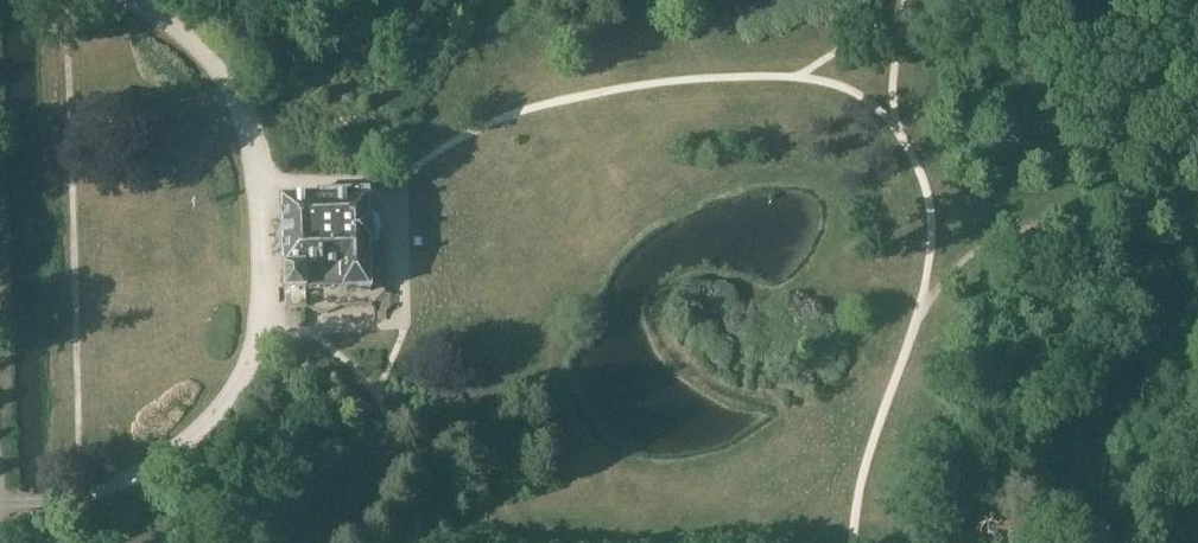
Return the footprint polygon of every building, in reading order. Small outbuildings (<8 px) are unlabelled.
[(369,219),(368,194),(320,195),(320,199),(282,200),(283,270),(284,270),(285,295),(286,308),(290,308),(290,311),(297,311),(297,308),(307,308),(306,293),(342,292),(342,293),(371,292),(370,247),(374,247),(380,242),(379,225),(373,219),(369,219)]
